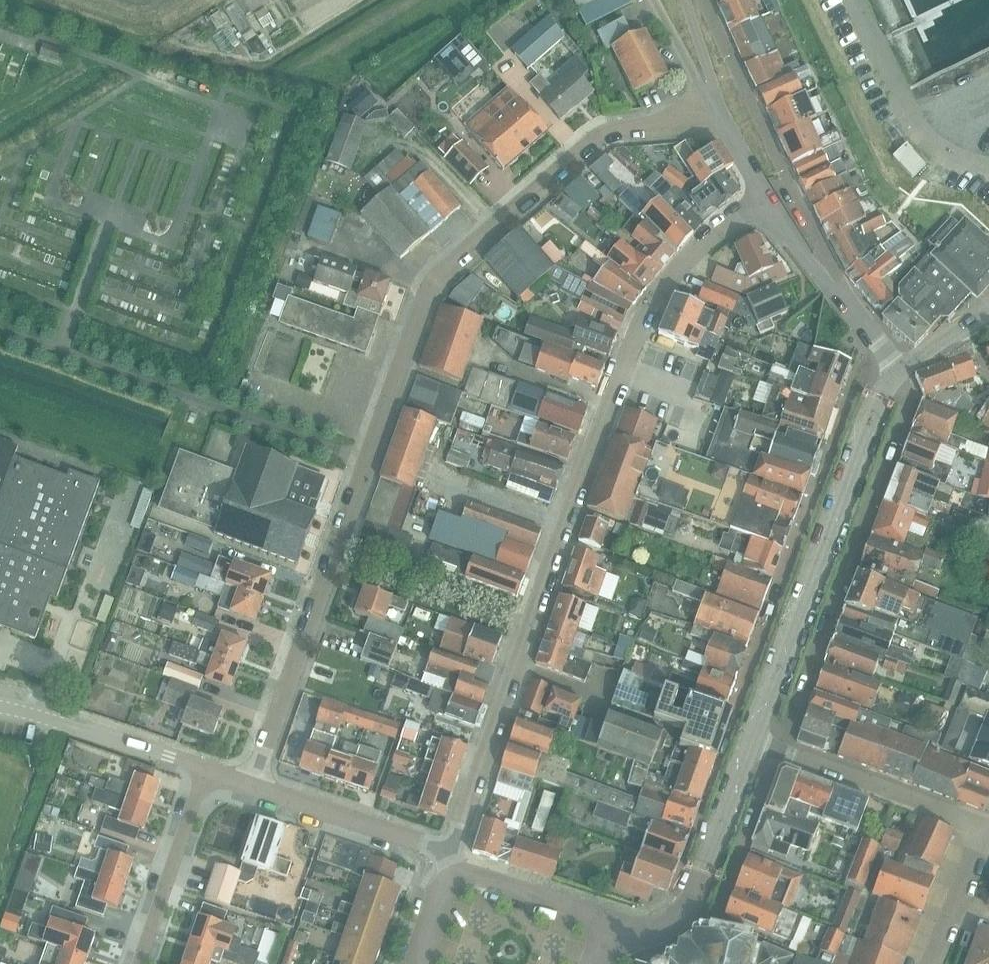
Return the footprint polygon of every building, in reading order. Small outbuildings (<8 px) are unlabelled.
[(579,10),(578,11),(586,27),(617,11),(622,9),(632,4),(630,0),(574,0),(579,10)] [(718,5),(717,5),(729,31),(758,18),(750,0),(729,0),(718,5)] [(779,8),(775,0),(764,0),(762,1),(768,13),(779,8)] [(547,17),(510,50),(527,69),(564,36),(547,17)] [(752,21),(729,31),(738,52),(757,43),(758,45),(771,39),(760,17),(758,18),(752,21)] [(630,38),(621,20),(597,32),(605,50),(611,47),(630,38)] [(645,31),(630,38),(611,47),(634,92),(668,76),(645,31)] [(757,43),(738,52),(745,66),(755,88),(792,72),(799,68),(795,61),(783,67),(778,57),(776,52),(771,39),(758,45),(757,43)] [(58,62),(62,50),(43,44),(39,56),(58,62)] [(592,92),(580,77),(587,71),(575,58),(556,74),(560,79),(550,88),(539,76),(529,84),(540,96),(540,97),(560,120),(592,92)] [(766,111),(798,97),(803,94),(804,95),(816,89),(811,78),(805,81),(801,73),(807,70),(805,65),(799,68),(792,72),(755,88),(766,111)] [(395,94),(415,123),(431,112),(443,128),(464,113),(432,68),(395,94)] [(502,170),(547,131),(510,87),(464,126),(502,170)] [(368,88),(348,105),(359,117),(378,101),(368,88)] [(798,97),(766,111),(777,135),(809,121),(827,113),(820,98),(808,103),(804,95),(803,94),(798,97)] [(414,131),(397,113),(388,123),(405,140),(414,131)] [(809,121),(777,135),(791,166),(821,151),(840,142),(835,131),(816,140),(810,127),(808,122),(827,113),(809,121)] [(344,114),(339,126),(362,135),(367,123),(344,114)] [(358,146),(362,135),(339,126),(335,137),(358,146)] [(349,169),(358,146),(335,137),(326,160),(349,169)] [(462,142),(444,159),(470,185),(487,169),(462,142)] [(696,188),(699,187),(723,172),(732,165),(719,144),(695,159),(684,142),(673,150),(692,178),(687,181),(668,167),(661,177),(675,188),(684,193),(695,186),(696,188)] [(925,165),(912,151),(906,144),(898,151),(892,157),(911,177),(917,172),(925,165)] [(375,168),(383,177),(393,168),(403,158),(396,150),(375,168)] [(805,193),(813,208),(849,190),(850,191),(860,185),(857,181),(854,182),(853,181),(842,185),(838,177),(855,169),(848,155),(828,165),(821,151),(791,166),(805,193)] [(605,154),(588,169),(612,193),(620,185),(606,171),(614,164),(605,154)] [(394,169),(393,168),(383,177),(391,187),(401,177),(417,164),(409,156),(394,169)] [(401,177),(391,187),(390,187),(430,233),(459,207),(420,161),(417,164),(401,177)] [(391,187),(383,177),(375,168),(363,179),(379,196),(390,187),(391,187)] [(689,198),(683,204),(702,224),(703,223),(718,210),(726,204),(739,193),(723,172),(699,187),(696,188),(695,186),(684,193),(689,198)] [(580,176),(567,188),(583,206),(596,193),(580,176)] [(689,198),(684,193),(675,188),(661,177),(648,189),(692,233),(702,224),(683,204),(689,198)] [(820,223),(852,206),(869,197),(862,184),(860,185),(850,191),(849,190),(813,208),(820,223)] [(400,259),(430,233),(390,187),(379,196),(360,213),(400,259)] [(628,190),(618,200),(633,215),(642,222),(652,227),(651,227),(659,234),(658,235),(676,252),(692,233),(657,198),(647,209),(628,190)] [(877,213),(881,210),(869,197),(852,206),(820,223),(828,240),(863,218),(864,219),(877,212),(877,213)] [(307,237),(330,245),(341,215),(318,206),(307,237)] [(844,273),(845,274),(879,247),(871,232),(885,225),(877,213),(877,212),(864,219),(863,218),(828,240),(845,273),(844,273)] [(640,245),(634,253),(658,273),(673,255),(654,239),(658,235),(659,234),(651,227),(652,227),(642,222),(633,215),(622,230),(640,245)] [(897,287),(898,296),(902,300),(882,321),(913,350),(928,333),(926,332),(949,307),(953,312),(970,293),(976,298),(988,285),(988,238),(984,238),(964,220),(959,225),(950,217),(927,243),(928,243),(928,253),(897,287)] [(554,267),(520,228),(483,260),(518,299),(554,267)] [(745,295),(786,276),(781,263),(772,267),(758,235),(751,238),(747,237),(742,239),(741,243),(734,246),(744,268),(740,269),(737,276),(716,268),(711,281),(745,295)] [(615,238),(601,255),(619,269),(645,290),(658,273),(634,253),(615,238)] [(874,309),(880,310),(892,300),(892,284),(886,276),(901,265),(897,260),(908,251),(911,255),(916,251),(907,239),(885,255),(872,265),(875,269),(856,287),(874,309)] [(585,242),(579,249),(580,250),(589,257),(603,268),(592,281),(633,304),(645,290),(619,269),(601,255),(595,250),(586,243),(585,242)] [(845,274),(856,287),(875,269),(872,265),(885,255),(879,247),(845,274)] [(321,258),(313,282),(347,293),(343,305),(357,310),(377,317),(381,306),(389,282),(321,258)] [(738,297),(705,282),(698,298),(732,313),(738,297)] [(277,283),(272,297),(275,298),(287,302),(281,317),(279,323),(365,353),(377,317),(357,310),(354,321),(288,298),(292,288),(277,283)] [(453,289),(448,297),(465,310),(476,295),(460,283),(453,289)] [(620,324),(629,306),(588,285),(579,303),(620,324)] [(786,313),(774,286),(746,298),(748,304),(746,304),(759,334),(773,328),(769,320),(786,313)] [(666,316),(658,335),(687,347),(691,348),(697,349),(703,332),(706,334),(706,332),(695,327),(703,308),(675,297),(674,296),(666,316)] [(482,320),(441,305),(435,321),(476,336),(482,320)] [(706,334),(718,339),(727,318),(714,313),(706,334)] [(525,335),(543,341),(555,345),(578,354),(581,355),(584,346),(607,355),(607,356),(608,356),(608,355),(616,334),(617,334),(579,320),(573,336),(561,332),(562,329),(549,325),(531,318),(525,335)] [(476,336),(435,321),(430,336),(471,351),(476,336)] [(697,349),(695,356),(708,361),(709,362),(718,339),(706,334),(703,332),(697,349)] [(733,348),(742,352),(750,336),(741,332),(733,348)] [(471,351),(430,336),(424,352),(465,367),(471,351)] [(569,378),(595,389),(604,366),(580,357),(581,355),(578,354),(555,345),(543,341),(542,344),(543,344),(535,368),(567,382),(569,378)] [(792,362),(788,372),(796,376),(799,368),(816,373),(814,380),(823,384),(822,388),(838,394),(849,362),(813,349),(806,367),(792,362)] [(465,367),(424,352),(419,367),(460,382),(465,367)] [(968,355),(944,363),(950,384),(951,387),(956,385),(955,383),(975,376),(968,355)] [(741,372),(732,369),(735,361),(722,357),(717,370),(739,378),(741,372)] [(958,413),(958,412),(951,407),(960,396),(961,395),(957,391),(951,393),(950,391),(945,393),(944,390),(951,387),(950,384),(944,363),(914,374),(923,398),(923,399),(958,413)] [(787,390),(787,391),(790,392),(833,407),(838,394),(822,388),(823,384),(814,380),(816,373),(799,368),(796,376),(788,372),(772,367),(768,377),(779,381),(779,379),(793,384),(790,391),(787,390)] [(488,373),(488,374),(472,368),(463,393),(478,399),(478,400),(490,405),(538,422),(538,421),(539,417),(550,421),(553,421),(552,425),(577,434),(587,409),(562,400),(519,384),(488,373)] [(704,373),(693,400),(708,405),(719,379),(704,373)] [(461,393),(417,375),(413,387),(437,396),(434,404),(455,411),(461,393)] [(821,441),(833,407),(790,392),(787,391),(772,386),(760,420),(778,426),(778,427),(821,441)] [(433,407),(434,404),(437,396),(413,387),(408,398),(433,407)] [(951,407),(958,412),(965,417),(973,407),(960,396),(951,407)] [(433,407),(408,398),(405,409),(436,420),(450,426),(455,411),(434,404),(433,407)] [(958,413),(923,399),(910,432),(941,444),(961,452),(965,442),(949,435),(958,413)] [(634,500),(637,501),(660,510),(661,507),(743,535),(743,536),(782,549),(802,496),(801,496),(728,469),(728,470),(676,452),(653,443),(649,440),(657,420),(625,408),(614,437),(650,450),(636,490),(632,500),(633,501),(634,500)] [(436,420),(405,409),(404,409),(379,478),(380,478),(402,486),(411,489),(436,420)] [(729,411),(717,443),(742,451),(809,475),(809,474),(813,476),(815,476),(819,464),(818,463),(813,462),(814,461),(818,449),(821,442),(821,441),(778,427),(778,426),(760,420),(739,412),(739,413),(730,409),(729,411)] [(516,443),(567,460),(574,438),(536,425),(532,438),(519,433),(516,443)] [(458,445),(487,452),(492,434),(463,427),(458,445)] [(900,456),(901,457),(943,473),(946,465),(935,460),(941,444),(910,432),(900,456)] [(614,437),(613,436),(598,476),(636,490),(650,450),(614,437)] [(35,639),(50,598),(56,600),(99,482),(69,471),(66,477),(14,458),(17,447),(0,441),(0,627),(35,639)] [(565,466),(517,450),(494,442),(487,464),(544,485),(541,491),(553,496),(565,466)] [(717,443),(710,463),(728,470),(728,469),(801,496),(809,475),(742,451),(717,443)] [(180,453),(179,454),(159,509),(216,529),(214,534),(295,564),(297,565),(298,563),(297,563),(304,546),(309,533),(308,532),(315,515),(316,513),(314,513),(306,510),(310,499),(316,501),(324,479),(296,468),(297,466),(295,466),(277,459),(266,455),(247,449),(247,448),(246,447),(245,449),(245,450),(241,460),(240,460),(239,461),(241,461),(237,472),(235,472),(235,473),(180,453)] [(450,449),(446,462),(466,469),(471,457),(450,449)] [(985,461),(977,495),(981,497),(988,499),(988,462),(985,461)] [(896,466),(889,484),(932,500),(944,504),(947,495),(950,496),(953,487),(896,466)] [(152,513),(166,478),(157,474),(143,509),(152,513)] [(587,508),(589,509),(624,522),(632,500),(636,490),(598,476),(587,508)] [(402,486),(380,478),(375,492),(397,500),(402,486)] [(932,500),(889,484),(883,502),(925,517),(929,508),(934,509),(933,511),(946,515),(950,506),(944,504),(932,500)] [(397,500),(375,492),(370,506),(392,514),(397,500)] [(653,531),(660,510),(637,501),(629,523),(643,529),(645,525),(646,525),(652,531),(653,531)] [(883,502),(870,537),(900,548),(906,532),(928,540),(932,531),(927,529),(931,520),(925,517),(883,502)] [(541,530),(540,530),(467,503),(461,518),(506,534),(504,538),(534,549),(541,530)] [(392,514),(370,506),(365,520),(387,528),(392,514)] [(506,534),(461,518),(460,520),(438,513),(429,539),(486,559),(495,562),(504,538),(506,534)] [(599,522),(586,517),(578,541),(600,548),(608,526),(612,527),(614,522),(600,518),(599,522)] [(387,528),(365,520),(359,535),(384,544),(407,552),(413,537),(387,528)] [(624,526),(616,547),(627,551),(635,530),(624,526)] [(208,554),(212,543),(189,534),(185,545),(208,554)] [(782,549),(743,536),(736,534),(730,552),(744,557),(741,568),(771,579),(782,549)] [(870,537),(860,566),(886,575),(885,579),(912,589),(911,590),(936,599),(939,591),(915,582),(920,566),(939,573),(945,557),(925,549),(922,556),(900,548),(870,537)] [(495,562),(494,566),(524,577),(526,570),(534,549),(504,538),(495,562)] [(979,553),(982,542),(970,539),(967,549),(979,553)] [(464,578),(516,597),(524,577),(494,566),(472,558),(432,544),(427,557),(457,568),(453,579),(463,582),(464,578)] [(598,558),(575,550),(562,586),(563,586),(584,593),(597,597),(605,573),(594,569),(598,558)] [(181,553),(176,567),(201,576),(210,579),(215,566),(205,562),(181,553)] [(982,566),(986,556),(978,554),(975,563),(982,566)] [(210,579),(263,599),(271,576),(218,557),(215,566),(210,579)] [(715,596),(759,613),(771,579),(741,568),(712,558),(710,563),(714,565),(713,568),(721,571),(722,568),(726,569),(715,596)] [(691,562),(686,574),(708,584),(713,572),(691,562)] [(979,651),(988,625),(988,618),(978,614),(977,619),(907,592),(907,591),(883,582),(885,579),(886,575),(860,566),(844,604),(870,612),(871,608),(979,651)] [(173,573),(171,579),(192,587),(195,588),(195,587),(196,588),(201,576),(176,567),(173,573)] [(201,576),(196,588),(206,592),(221,597),(217,607),(254,621),(263,599),(210,579),(201,576)] [(693,625),(704,629),(747,645),(759,613),(715,596),(676,581),(671,593),(701,604),(693,625)] [(363,634),(369,636),(396,646),(402,630),(382,623),(388,607),(404,612),(408,603),(364,587),(354,613),(369,618),(363,634)] [(559,595),(551,618),(577,627),(585,604),(559,595)] [(181,609),(202,608),(202,596),(181,596),(181,609)] [(844,604),(840,616),(892,633),(892,634),(961,661),(963,662),(965,663),(969,664),(974,666),(979,651),(871,608),(870,612),(844,604)] [(218,622),(196,614),(192,625),(214,633),(218,622)] [(840,616),(832,637),(881,654),(897,660),(909,665),(913,654),(888,645),(892,634),(892,633),(840,616)] [(478,662),(490,667),(501,636),(450,618),(439,648),(478,662)] [(549,624),(543,641),(569,650),(575,632),(577,627),(551,618),(549,624)] [(412,622),(410,632),(429,635),(430,626),(412,622)] [(979,651),(988,654),(988,625),(979,651)] [(703,668),(735,680),(747,645),(704,629),(700,638),(710,642),(704,658),(706,659),(703,668)] [(198,651),(238,666),(246,643),(222,634),(218,645),(202,640),(198,651)] [(397,646),(396,646),(369,636),(360,660),(380,667),(388,670),(397,646)] [(634,641),(619,637),(614,659),(625,661),(628,650),(631,651),(634,641)] [(823,662),(824,662),(870,680),(877,660),(882,662),(881,667),(893,671),(897,660),(881,654),(832,637),(823,662)] [(543,641),(535,664),(585,683),(591,666),(576,661),(580,650),(574,648),(573,651),(569,650),(543,641)] [(173,643),(168,655),(196,665),(196,663),(209,668),(205,679),(230,688),(238,666),(198,651),(186,646),(185,647),(173,643)] [(436,689),(448,693),(481,705),(488,685),(494,668),(490,667),(478,662),(477,666),(432,650),(424,674),(428,675),(425,684),(435,689),(436,689)] [(667,684),(726,705),(735,680),(703,668),(683,661),(681,669),(700,676),(697,683),(671,674),(667,684)] [(824,662),(823,665),(813,692),(813,693),(869,714),(871,709),(874,708),(877,700),(875,697),(880,684),(870,680),(824,662)] [(963,662),(953,681),(961,685),(979,691),(987,671),(974,666),(969,664),(965,663),(963,662)] [(630,675),(648,682),(653,671),(635,663),(630,675)] [(165,677),(171,679),(197,689),(201,676),(169,664),(165,677)] [(731,711),(725,709),(664,688),(648,682),(630,675),(623,672),(617,688),(658,704),(653,720),(684,731),(680,741),(717,753),(731,711)] [(924,689),(929,679),(916,672),(911,683),(924,689)] [(197,689),(171,679),(163,702),(187,711),(182,725),(212,736),(221,711),(192,700),(197,689)] [(411,679),(407,691),(431,700),(435,689),(425,684),(411,679)] [(550,686),(531,679),(520,709),(539,716),(550,686)] [(952,706),(961,685),(953,681),(952,681),(949,679),(938,700),(940,701),(952,706)] [(611,705),(653,720),(658,704),(617,688),(611,705)] [(958,709),(985,719),(970,759),(988,766),(988,697),(966,688),(958,709)] [(436,689),(429,710),(436,713),(473,726),(474,726),(481,705),(448,693),(436,689)] [(813,693),(813,692),(812,692),(807,707),(848,723),(859,727),(860,723),(879,730),(888,734),(892,722),(869,714),(813,693)] [(580,702),(552,694),(545,711),(561,718),(556,732),(567,736),(580,702)] [(323,777),(331,753),(335,739),(346,708),(323,700),(316,721),(325,724),(322,735),(313,732),(300,770),(323,777)] [(839,746),(848,723),(807,707),(794,741),(821,751),(824,741),(839,746)] [(398,725),(351,710),(346,723),(394,739),(398,725)] [(609,710),(603,726),(604,727),(597,748),(634,762),(633,765),(647,770),(649,767),(662,732),(649,728),(648,724),(609,710)] [(572,738),(584,743),(591,722),(579,717),(572,738)] [(509,741),(548,755),(555,731),(517,718),(509,741)] [(400,738),(413,742),(419,725),(406,721),(400,738)] [(604,727),(603,726),(591,722),(584,743),(597,748),(604,727)] [(925,748),(888,734),(879,730),(860,723),(859,727),(848,723),(839,746),(835,756),(866,767),(910,784),(925,748)] [(936,745),(940,734),(927,729),(923,739),(936,745)] [(458,772),(463,760),(466,750),(431,738),(424,761),(458,772)] [(509,741),(501,768),(535,780),(556,787),(563,760),(548,755),(509,741)] [(323,777),(345,784),(353,760),(357,747),(345,743),(340,756),(331,753),(323,777)] [(353,760),(345,784),(368,792),(376,767),(381,753),(357,745),(357,747),(353,760)] [(691,771),(708,777),(715,757),(679,745),(679,746),(675,745),(669,762),(683,767),(684,764),(693,767),(691,771)] [(954,801),(962,782),(968,764),(925,748),(910,784),(954,801)] [(409,756),(396,751),(393,761),(406,766),(409,756)] [(109,778),(105,791),(151,807),(159,783),(152,781),(156,769),(127,760),(123,771),(135,775),(131,786),(109,778)] [(556,787),(630,815),(688,837),(699,802),(644,782),(647,770),(633,765),(626,784),(641,788),(637,800),(563,772),(567,762),(563,760),(556,787)] [(451,795),(458,772),(424,761),(420,771),(430,775),(426,786),(451,795)] [(644,782),(699,802),(708,777),(691,771),(693,767),(684,764),(683,767),(669,762),(665,774),(649,767),(647,770),(644,782)] [(988,793),(988,772),(968,764),(962,782),(988,793)] [(780,766),(779,770),(773,783),(781,786),(780,790),(816,805),(814,809),(819,810),(817,817),(847,828),(849,822),(857,825),(867,799),(780,766)] [(472,852),(509,864),(516,842),(515,842),(517,837),(519,831),(530,795),(535,780),(501,768),(496,783),(520,791),(511,821),(505,819),(503,826),(482,820),(482,821),(483,821),(473,852),(472,852)] [(71,779),(58,775),(54,786),(67,790),(71,779)] [(388,775),(381,796),(393,800),(400,779),(388,775)] [(988,795),(988,793),(962,782),(954,801),(983,811),(988,795)] [(773,783),(764,809),(795,821),(797,817),(806,820),(808,814),(817,817),(819,810),(814,809),(816,805),(780,790),(781,786),(773,783)] [(443,817),(451,795),(426,786),(422,799),(409,795),(405,805),(443,817)] [(135,841),(139,829),(143,830),(151,807),(105,791),(104,792),(96,789),(91,802),(122,812),(119,822),(105,817),(101,829),(135,841)] [(795,821),(764,809),(751,844),(785,857),(789,844),(809,851),(819,825),(806,820),(797,817),(795,821)] [(639,853),(677,867),(688,837),(644,820),(630,815),(626,826),(646,834),(639,853)] [(899,854),(895,865),(933,879),(951,830),(914,816),(898,854),(899,854)] [(270,872),(286,877),(291,863),(275,857),(285,828),(258,819),(243,863),(240,872),(216,864),(204,898),(229,906),(238,880),(246,883),(253,879),(257,868),(270,872)] [(855,831),(857,825),(849,822),(847,828),(855,831)] [(896,851),(902,835),(886,829),(880,845),(896,851)] [(78,868),(125,884),(133,861),(125,858),(129,847),(98,836),(94,847),(99,849),(96,860),(91,862),(81,858),(78,868)] [(337,840),(325,836),(317,861),(329,865),(337,840)] [(546,847),(517,837),(515,842),(516,842),(509,864),(538,874),(546,847)] [(862,888),(878,846),(862,839),(846,881),(862,888)] [(349,844),(337,840),(329,865),(341,869),(349,844)] [(353,873),(361,848),(349,844),(341,869),(352,872),(353,873)] [(552,878),(552,877),(561,852),(546,847),(538,874),(552,878)] [(374,852),(361,848),(353,873),(352,872),(352,873),(364,877),(358,896),(393,908),(400,889),(389,885),(396,865),(372,857),(374,852)] [(653,888),(667,893),(677,867),(639,853),(634,868),(623,864),(614,888),(648,901),(653,888)] [(747,856),(735,888),(788,909),(801,877),(747,856)] [(872,896),(920,913),(933,879),(895,865),(884,861),(872,896)] [(27,868),(22,878),(38,884),(42,874),(27,868)] [(116,908),(125,884),(78,868),(74,879),(84,882),(75,907),(103,916),(107,905),(116,908)] [(802,917),(734,889),(724,914),(792,942),(802,917)] [(843,934),(859,894),(848,890),(832,929),(843,934)] [(323,895),(311,891),(307,901),(319,906),(323,895)] [(338,912),(351,917),(386,929),(393,908),(358,896),(354,907),(341,903),(338,912)] [(872,897),(856,942),(903,958),(919,914),(872,897)] [(199,916),(191,939),(215,948),(256,962),(259,953),(240,947),(241,942),(232,939),(236,928),(223,924),(227,912),(203,904),(199,916)] [(7,907),(0,928),(3,929),(16,934),(23,913),(21,912),(7,907)] [(32,924),(27,938),(30,939),(47,945),(47,944),(62,950),(87,958),(95,934),(84,931),(88,919),(52,907),(48,919),(50,920),(47,930),(32,924)] [(316,916),(304,911),(300,922),(312,926),(316,916)] [(379,949),(386,929),(351,917),(347,928),(334,923),(330,932),(344,937),(379,949)] [(834,957),(843,935),(829,928),(819,951),(834,957)] [(790,958),(763,946),(763,947),(756,946),(757,945),(754,944),(755,941),(752,941),(752,944),(730,939),(731,937),(729,936),(728,939),(707,934),(707,932),(705,931),(705,934),(695,932),(695,930),(693,930),(691,943),(677,941),(676,942),(679,943),(677,953),(669,951),(669,953),(671,954),(669,963),(788,963),(790,958)] [(980,930),(972,952),(988,959),(988,933),(980,930)] [(309,936),(297,932),(293,942),(301,945),(305,946),(309,936)] [(336,957),(356,963),(374,963),(379,949),(344,937),(336,957)] [(256,962),(215,948),(191,939),(183,962),(187,963),(209,963),(211,960),(220,963),(221,959),(235,963),(255,963),(256,962)] [(293,942),(289,940),(282,963),(297,963),(303,946),(301,945),(293,942)] [(867,963),(901,963),(903,958),(856,942),(850,958),(867,963)] [(87,958),(62,950),(47,944),(47,945),(40,963),(85,963),(87,958)] [(972,952),(967,963),(988,963),(988,959),(972,952)] [(796,956),(793,963),(819,963),(796,956)]
